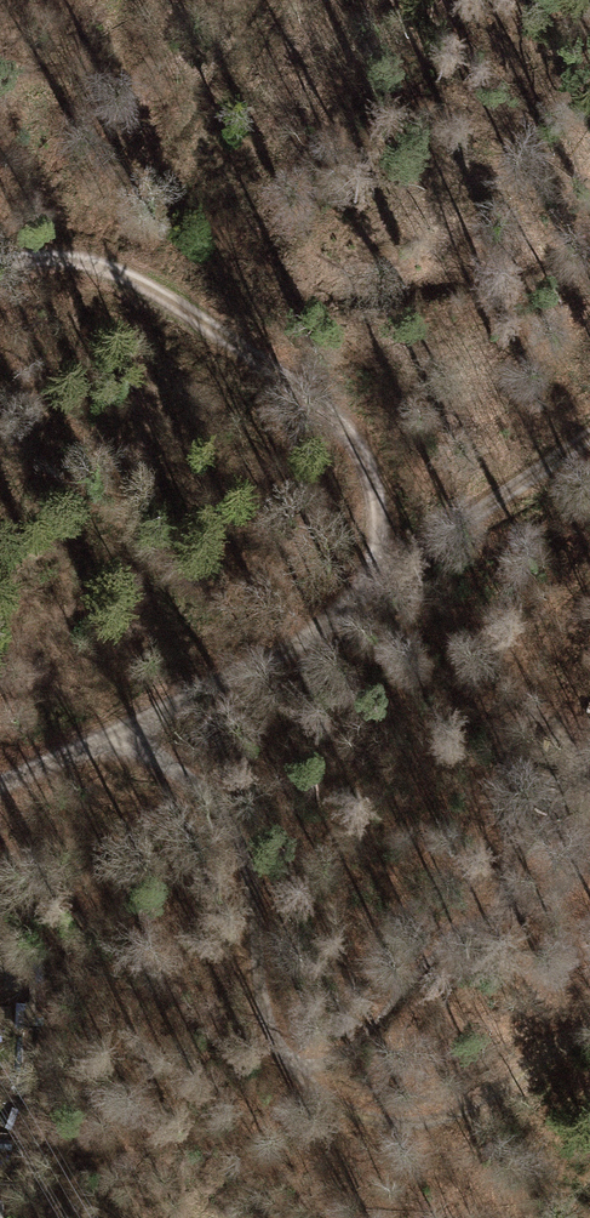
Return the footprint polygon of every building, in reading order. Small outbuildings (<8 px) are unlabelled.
[(25,1004),(16,1004),(16,1029),(25,1029),(25,1004)] [(0,1007),(0,1023),(10,1023),(9,1007),(0,1007)]
